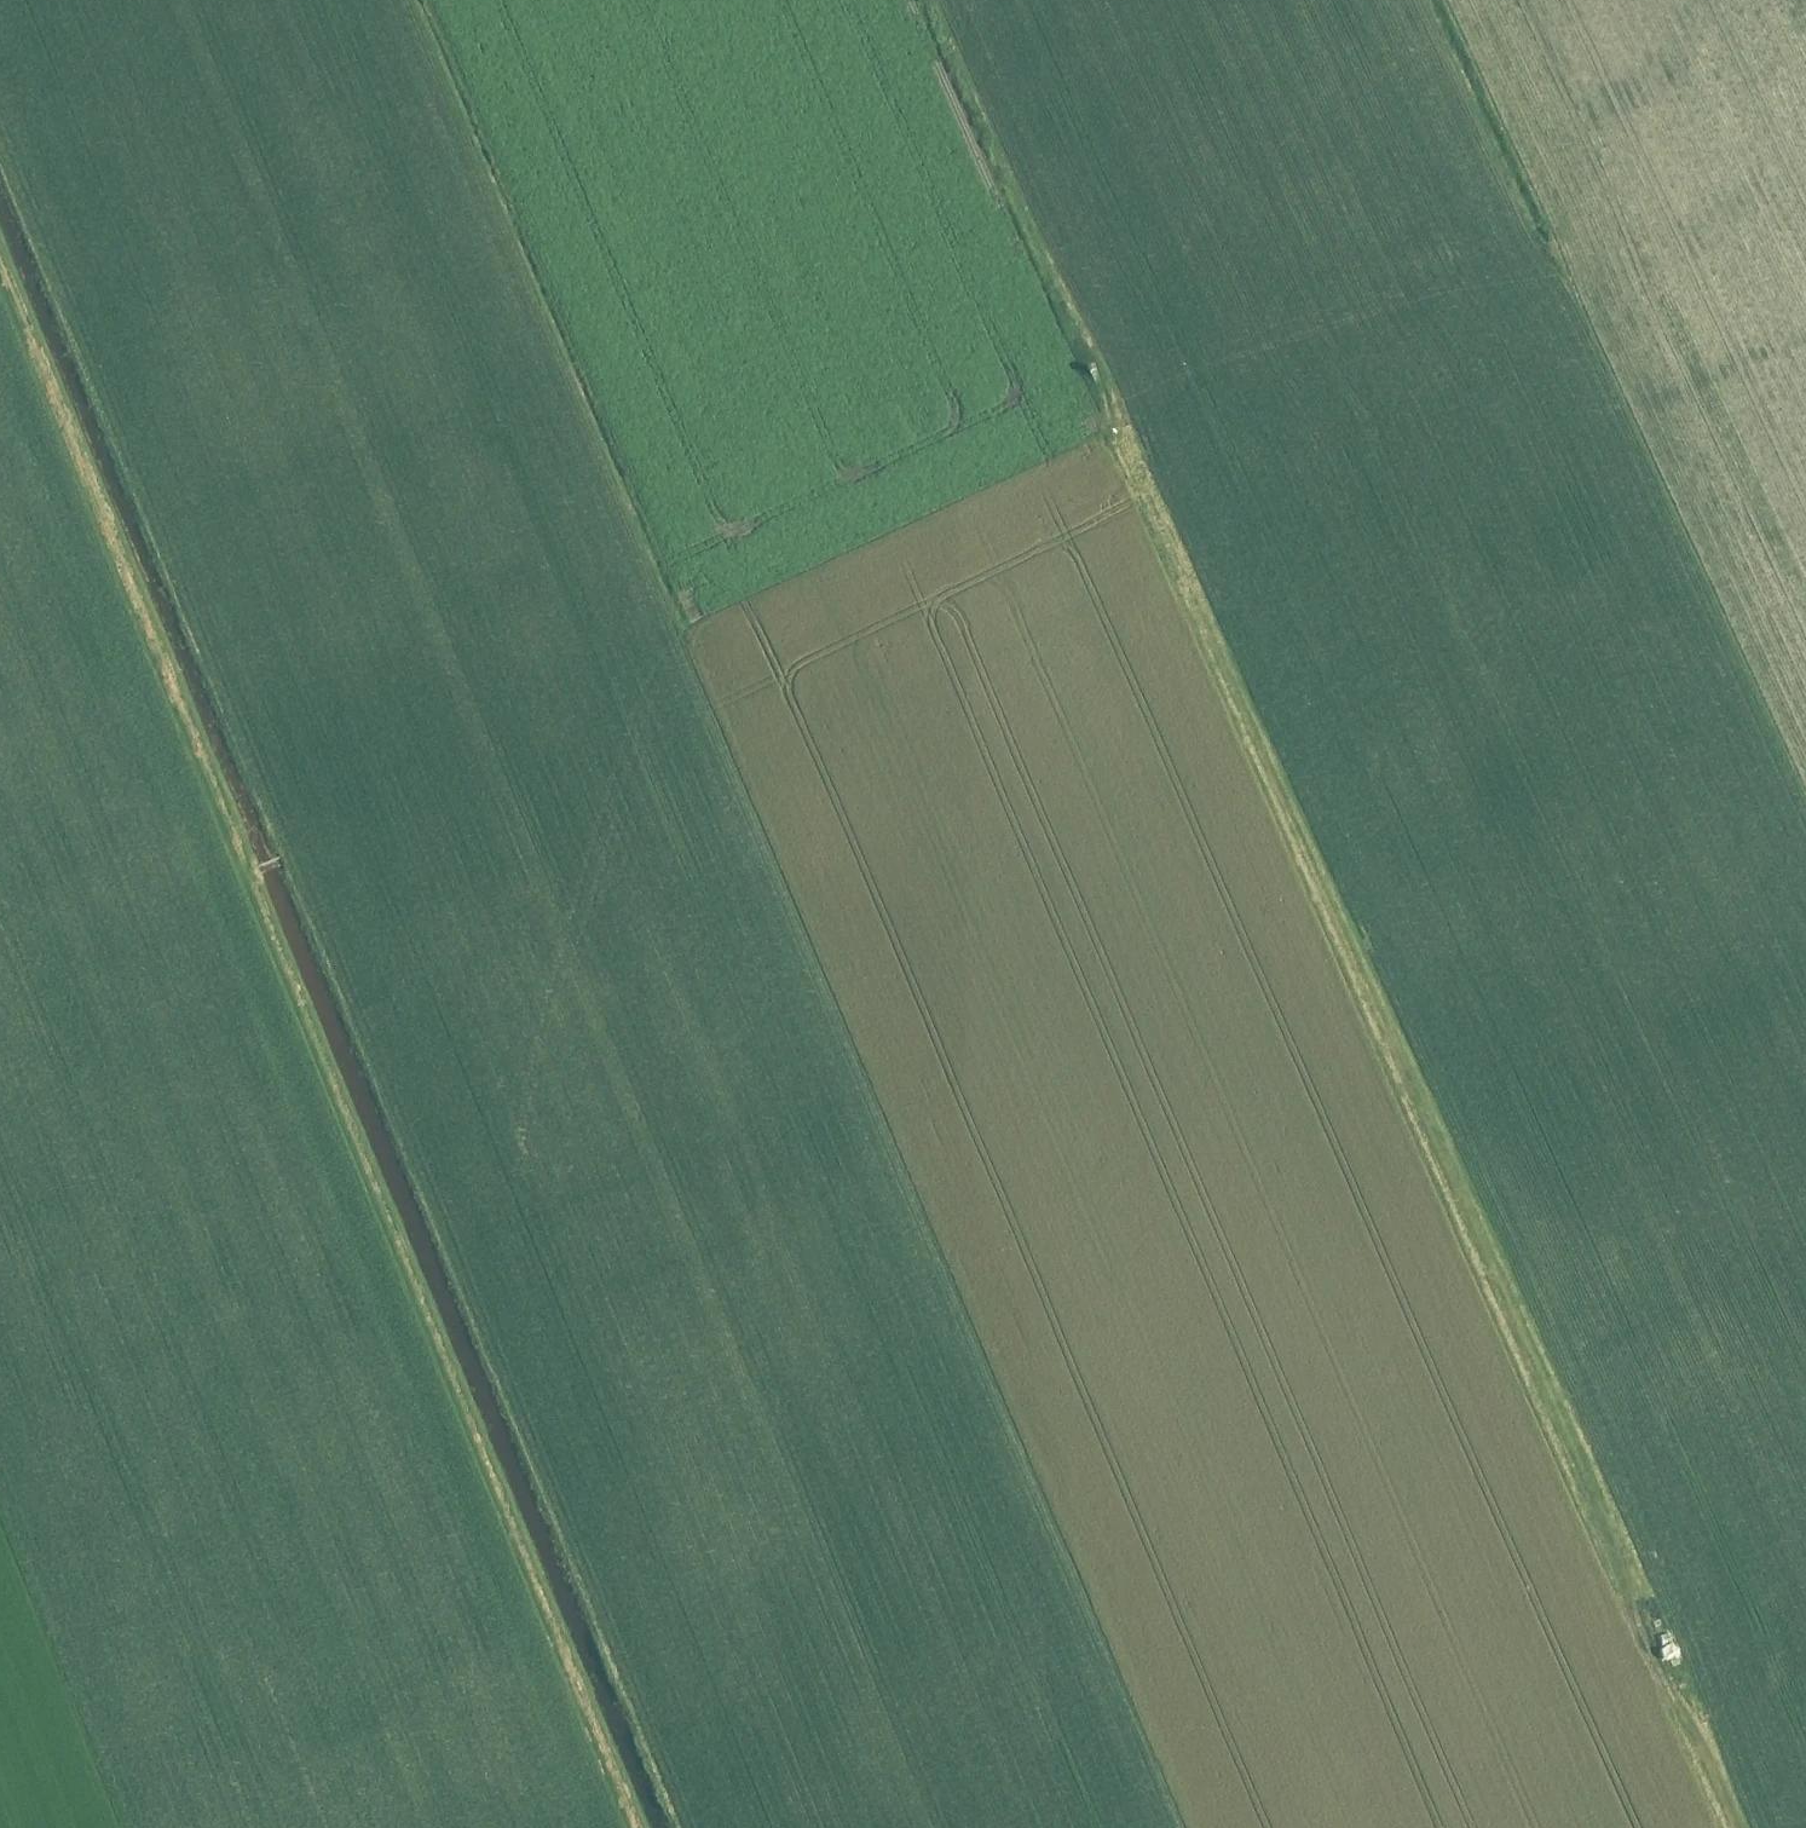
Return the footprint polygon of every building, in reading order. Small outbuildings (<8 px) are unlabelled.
[(1670,1657),(1680,1652),(1668,1629),(1658,1635),(1670,1657)]
